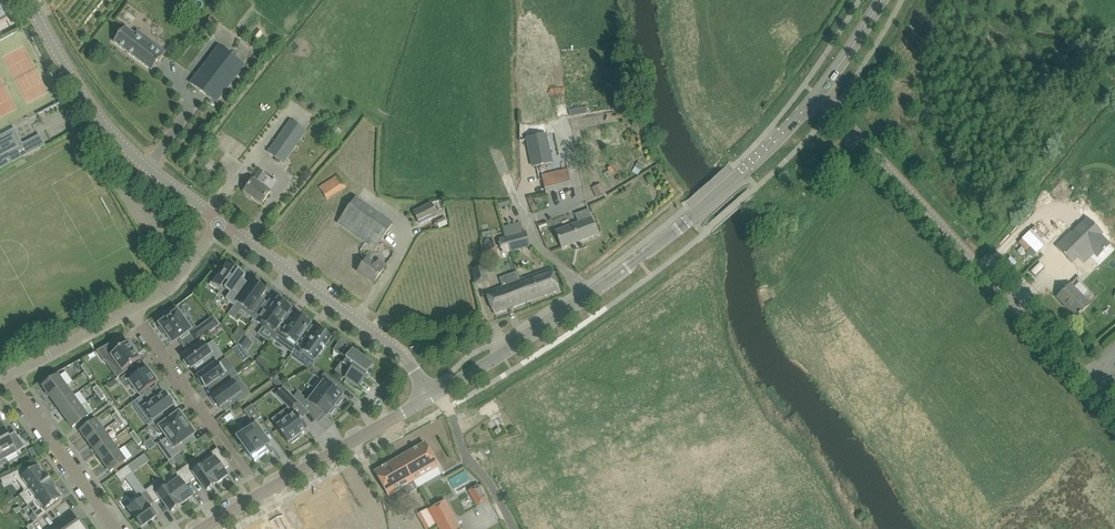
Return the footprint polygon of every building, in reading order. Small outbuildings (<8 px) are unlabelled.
[(8,19),(0,4),(0,24),(8,19)] [(114,41),(152,70),(166,52),(138,30),(135,33),(126,26),(114,41)] [(191,82),(217,103),(246,66),(219,45),(191,82)] [(570,116),(588,113),(587,107),(569,109),(570,115),(570,116)] [(291,119),(268,153),(285,164),(308,131),(291,119)] [(0,168),(1,169),(46,145),(40,134),(23,143),(15,128),(0,135),(0,167),(0,168)] [(553,163),(547,133),(526,137),(532,167),(553,163)] [(638,162),(632,171),(638,175),(644,166),(638,162)] [(568,168),(542,175),(547,194),(573,187),(568,168)] [(262,203),(269,194),(271,191),(260,184),(267,175),(260,170),(253,179),(245,191),(262,203)] [(338,193),(346,187),(338,175),(319,186),(328,199),(330,198),(330,197),(337,192),(338,193)] [(598,199),(607,195),(602,184),(593,188),(598,199)] [(420,224),(438,215),(431,203),(414,211),(420,224)] [(589,209),(579,213),(576,214),(579,222),(556,231),(562,248),(599,234),(589,209)] [(366,223),(357,236),(375,249),(381,240),(393,223),(374,211),(366,223)] [(559,217),(562,226),(571,224),(568,215),(559,217)] [(1071,232),(1056,247),(1073,263),(1079,257),(1084,263),(1094,253),(1098,257),(1111,245),(1110,244),(1101,235),(1103,233),(1088,218),(1072,233),(1071,232)] [(530,247),(526,232),(507,237),(511,252),(530,247)] [(511,252),(507,237),(501,239),(505,253),(511,252)] [(497,254),(495,241),(485,243),(487,256),(497,254)] [(379,259),(376,265),(367,259),(358,272),(374,283),(387,265),(379,259)] [(234,305),(235,305),(245,290),(238,286),(246,275),(236,268),(235,270),(227,264),(219,276),(217,275),(210,284),(219,291),(220,289),(221,290),(223,287),(231,293),(227,300),(234,305)] [(490,281),(486,265),(472,268),(475,284),(490,281)] [(487,292),(491,303),(495,314),(560,290),(552,268),(487,292)] [(245,290),(235,305),(244,311),(246,309),(250,311),(248,314),(254,318),(266,302),(261,298),(266,290),(264,288),(265,286),(259,282),(257,284),(254,282),(252,285),(249,284),(245,290)] [(1081,313),(1090,304),(1071,284),(1057,297),(1077,317),(1079,315),(1081,313)] [(275,334),(284,322),(290,314),(288,312),(291,308),(288,306),(289,304),(281,299),(280,300),(279,299),(271,311),(266,307),(256,320),(275,334)] [(173,343),(194,328),(184,315),(182,316),(178,311),(177,311),(176,310),(168,315),(169,317),(160,324),(162,327),(160,328),(166,336),(167,334),(173,343)] [(275,334),(272,339),(283,346),(288,340),(295,345),(296,343),(297,342),(311,322),(309,321),(308,319),(304,315),(302,316),(299,314),(298,316),(290,327),(284,322),(275,334)] [(191,333),(197,341),(211,331),(206,323),(191,333)] [(307,356),(316,363),(331,342),(329,341),(332,337),(329,336),(331,334),(323,329),(322,330),(320,329),(319,330),(310,341),(306,338),(298,349),(307,356)] [(246,349),(252,341),(244,335),(238,343),(246,349)] [(111,343),(97,351),(104,361),(111,356),(124,373),(133,367),(132,365),(141,358),(135,351),(137,350),(132,343),(130,344),(129,342),(116,351),(111,343)] [(206,347),(203,342),(183,357),(185,359),(184,361),(188,366),(190,366),(192,368),(203,361),(207,367),(218,359),(213,352),(208,345),(206,347)] [(243,349),(239,344),(233,348),(237,353),(243,349)] [(342,362),(336,371),(346,379),(359,389),(366,379),(365,378),(368,374),(367,373),(373,365),(348,346),(342,355),(348,360),(344,364),(342,362)] [(217,380),(221,386),(238,374),(233,367),(227,372),(221,363),(219,364),(217,362),(198,376),(199,379),(198,380),(203,387),(204,385),(206,388),(217,380)] [(141,396),(146,393),(151,389),(150,387),(158,382),(156,380),(158,379),(152,371),(150,372),(147,367),(137,375),(133,370),(121,378),(128,388),(132,384),(141,396)] [(43,386),(51,397),(66,386),(58,375),(43,386)] [(321,378),(313,388),(335,406),(336,404),(338,406),(343,400),(343,399),(341,398),(343,395),(340,392),(344,387),(344,386),(328,375),(324,380),(321,378)] [(115,380),(108,385),(111,388),(118,383),(115,380)] [(241,392),(233,381),(210,397),(215,405),(217,404),(220,408),(225,404),(229,410),(251,395),(246,388),(241,392)] [(51,397),(58,407),(74,396),(66,386),(51,397)] [(294,397),(284,386),(276,394),(291,410),(299,402),(294,397)] [(299,402),(309,413),(310,413),(317,420),(324,413),(327,416),(329,413),(331,415),(336,408),(334,407),(335,406),(313,388),(306,397),(298,391),(294,397),(299,402)] [(163,414),(175,405),(173,402),(174,401),(169,394),(167,395),(165,392),(144,408),(154,422),(164,415),(163,414)] [(137,410),(151,399),(146,393),(141,396),(132,403),(137,410)] [(58,407),(65,417),(81,406),(74,396),(58,407)] [(244,410),(253,423),(262,417),(252,405),(244,410)] [(81,406),(65,417),(73,428),(89,417),(81,406)] [(154,422),(150,425),(157,434),(159,434),(161,435),(163,433),(166,438),(187,423),(186,421),(187,419),(183,414),(181,414),(179,412),(169,420),(165,414),(164,415),(154,422)] [(308,429),(296,412),(276,426),(289,443),(291,442),(292,444),(300,438),(299,436),(308,429)] [(81,431),(88,442),(104,430),(96,420),(81,431)] [(187,423),(166,438),(172,447),(171,449),(169,451),(167,453),(166,455),(167,457),(169,461),(187,448),(183,442),(195,434),(194,432),(195,430),(191,425),(189,425),(187,423)] [(0,428),(0,449),(5,459),(18,452),(18,451),(26,446),(18,435),(11,439),(4,426),(0,428)] [(241,441),(248,450),(247,451),(255,461),(269,451),(265,446),(269,443),(259,428),(241,441)] [(88,442),(96,452),(111,441),(104,430),(88,442)] [(26,432),(21,435),(25,441),(30,437),(26,432)] [(150,448),(156,445),(153,438),(147,441),(150,448)] [(96,452),(103,462),(119,451),(111,441),(96,452)] [(425,443),(400,457),(414,482),(439,467),(425,443)] [(35,459),(41,456),(37,446),(31,449),(35,459)] [(212,454),(202,462),(217,483),(228,476),(224,470),(230,465),(218,448),(211,453),(212,454)] [(119,451),(103,462),(111,473),(126,461),(119,451)] [(400,457),(375,472),(389,496),(394,494),(398,500),(407,495),(403,488),(414,482),(400,457)] [(133,473),(139,469),(134,462),(128,466),(133,473)] [(188,465),(182,469),(191,481),(196,477),(207,491),(217,483),(202,462),(192,469),(188,465)] [(39,465),(36,467),(33,463),(9,474),(12,482),(17,480),(24,489),(24,492),(29,488),(47,475),(46,474),(45,473),(39,465)] [(128,466),(116,474),(121,482),(133,473),(128,466)] [(179,479),(169,486),(182,504),(193,496),(185,486),(191,481),(182,469),(175,474),(179,479)] [(55,487),(55,486),(47,475),(29,488),(35,497),(26,503),(28,506),(37,500),(55,487)] [(169,486),(166,481),(155,489),(153,486),(146,491),(147,492),(155,503),(161,498),(171,512),(182,504),(169,486)] [(479,485),(469,491),(478,506),(488,501),(479,485)] [(58,488),(56,489),(55,487),(37,500),(42,506),(34,512),(36,516),(38,519),(42,516),(47,513),(51,509),(56,506),(60,503),(61,502),(59,499),(62,497),(60,495),(62,494),(58,488)] [(333,487),(320,494),(332,515),(344,508),(347,513),(354,509),(347,496),(340,500),(333,487)] [(15,498),(10,492),(4,496),(9,502),(15,498)] [(147,492),(127,506),(142,527),(156,516),(149,507),(155,503),(147,492)] [(308,502),(315,514),(309,518),(315,528),(319,528),(323,526),(320,522),(332,515),(320,494),(308,502)] [(430,510),(441,528),(461,528),(445,501),(430,510)]
